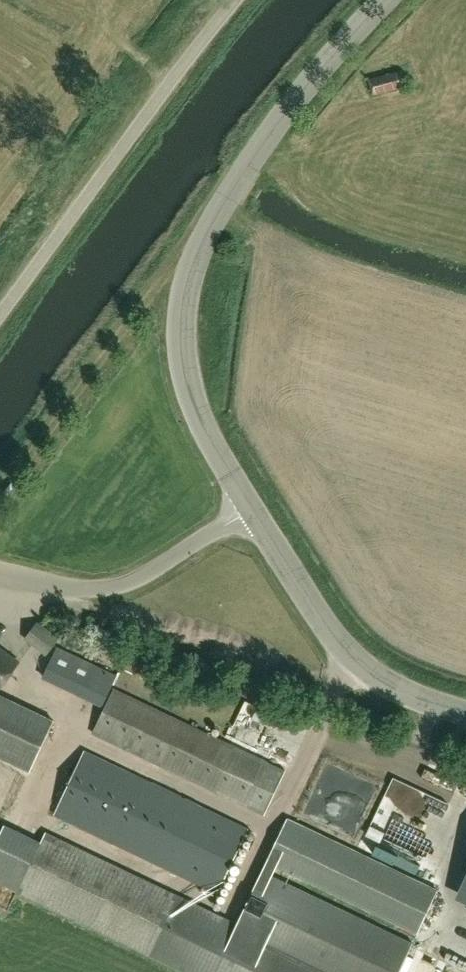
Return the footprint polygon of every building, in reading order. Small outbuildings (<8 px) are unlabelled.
[(402,71),(368,79),(372,93),(372,95),(403,87),(406,86),(402,71)] [(37,624),(26,638),(46,653),(57,639),(37,624)] [(43,677),(103,705),(117,676),(57,648),(43,677)] [(19,663),(0,649),(0,688),(19,663)] [(114,689),(93,733),(265,815),(286,772),(114,689)] [(0,699),(0,757),(31,772),(56,721),(2,694),(0,699)] [(218,892),(248,829),(84,750),(54,814),(218,892)] [(356,817),(370,782),(336,769),(322,803),(356,817)] [(268,861),(278,865),(418,934),(438,890),(288,818),(268,861)] [(175,894),(45,832),(40,842),(3,825),(0,832),(0,883),(17,891),(147,954),(185,971),(400,971),(413,944),(273,874),(278,865),(268,861),(239,924),(175,894)]
